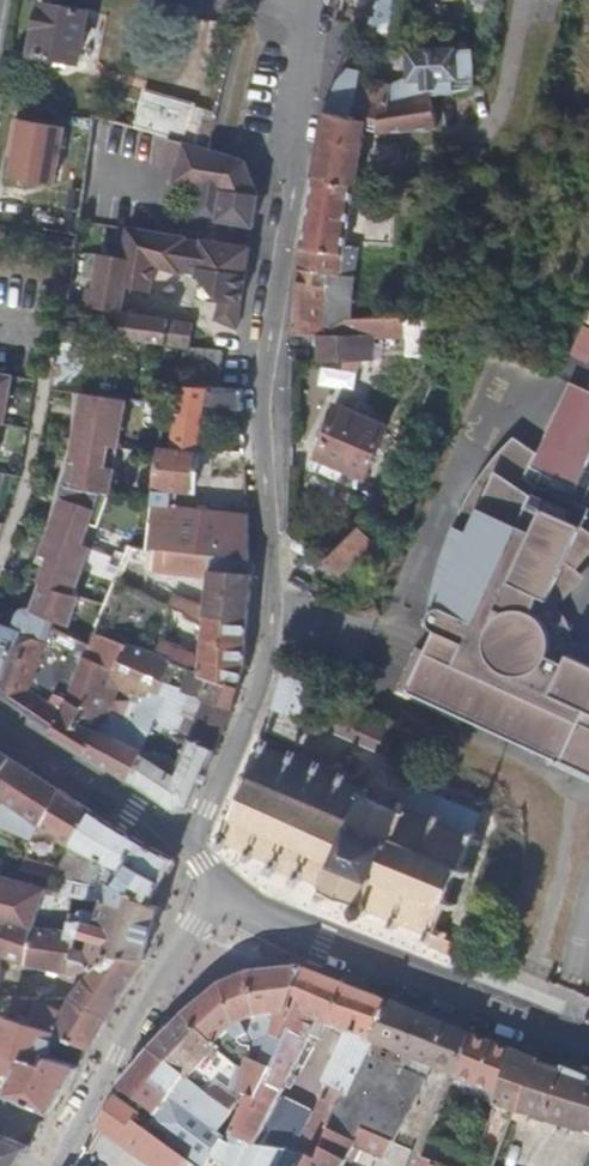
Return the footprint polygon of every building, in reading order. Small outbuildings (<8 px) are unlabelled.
[(378,1),(381,2),(373,33),(400,40),(410,0),(378,0),(378,1)] [(89,15),(44,7),(34,56),(79,65),(89,15)] [(395,87),(360,86),(358,107),(375,106),(390,105),(422,98),(453,92),(453,78),(473,76),(474,50),(409,54),(409,81),(395,87)] [(333,168),(330,184),(350,187),(356,188),(359,188),(366,136),(385,136),(436,129),(434,107),(488,99),(489,88),(453,92),(422,98),(390,105),(375,106),(358,107),(360,86),(362,70),(358,69),(349,70),(339,85),(327,111),(319,155),(333,168)] [(138,91),(128,128),(171,141),(187,145),(196,108),(138,91)] [(65,135),(20,127),(11,176),(56,184),(65,135)] [(187,145),(171,141),(165,175),(177,177),(187,145)] [(250,163),(213,152),(187,145),(177,177),(175,183),(223,192),(218,222),(255,228),(259,199),(250,163)] [(319,155),(314,182),(330,184),(333,168),(319,155)] [(302,254),(338,260),(350,187),(330,184),(314,182),(302,254)] [(128,227),(127,232),(184,248),(186,238),(128,227)] [(99,253),(94,281),(127,289),(149,294),(154,268),(180,273),(184,248),(127,232),(123,258),(99,253)] [(201,252),(249,265),(251,249),(203,240),(201,252)] [(243,303),(249,265),(201,252),(197,277),(200,278),(222,299),(243,303)] [(299,272),(354,280),(356,263),(338,260),(301,255),(299,272)] [(292,337),(327,338),(330,277),(299,272),(292,337)] [(127,289),(94,281),(93,287),(87,286),(83,306),(116,311),(121,294),(125,295),(127,289)] [(121,294),(116,311),(121,311),(125,295),(121,294)] [(367,321),(399,318),(398,309),(367,311),(367,321)] [(121,318),(118,341),(172,348),(189,350),(192,329),(186,321),(124,311),(121,318)] [(404,349),(430,350),(432,312),(406,311),(404,349)] [(62,330),(59,349),(80,352),(83,335),(62,330)] [(320,338),(319,363),(362,363),(363,338),(327,338),(320,338)] [(3,426),(6,427),(15,379),(0,375),(0,426),(3,426)] [(204,408),(241,410),(246,410),(242,384),(222,386),(170,385),(167,448),(201,450),(202,438),(204,408)] [(570,385),(556,416),(533,470),(576,489),(588,459),(588,394),(570,385)] [(76,439),(120,448),(129,400),(84,394),(76,439)] [(334,428),(328,443),(321,460),(361,476),(383,426),(342,410),(334,428)] [(319,439),(328,443),(334,428),(325,424),(319,439)] [(527,446),(517,437),(492,462),(480,481),(474,489),(466,505),(460,517),(454,529),(447,548),(443,562),(437,585),(432,607),(431,616),(431,622),(431,624),(433,627),(437,631),(431,644),(428,652),(416,646),(395,694),(411,701),(459,724),(463,716),(553,758),(550,763),(567,771),(576,775),(584,759),(588,762),(588,675),(552,658),(553,655),(553,648),(554,642),(553,638),(551,631),(549,629),(542,620),(536,616),(543,600),(552,603),(588,520),(588,516),(551,499),(526,482),(537,455),(527,446)] [(201,450),(210,450),(229,451),(228,442),(202,438),(201,450)] [(68,489),(114,494),(120,451),(120,448),(76,439),(75,444),(68,489)] [(171,491),(181,491),(198,492),(201,450),(167,448),(157,447),(155,490),(171,491)] [(51,536),(85,548),(94,551),(114,494),(68,489),(51,536)] [(153,502),(171,503),(171,491),(155,490),(153,502)] [(170,509),(181,510),(181,491),(171,491),(171,503),(170,509)] [(242,557),(251,558),(250,515),(181,510),(170,509),(171,503),(153,502),(149,547),(156,548),(212,554),(242,557)] [(359,526),(329,560),(345,575),(374,541),(366,535),(359,526)] [(42,585),(77,597),(86,573),(77,570),(85,548),(51,536),(43,557),(51,560),(42,585)] [(127,557),(155,562),(156,548),(149,547),(132,545),(127,557)] [(155,562),(210,571),(212,554),(156,548),(155,562)] [(203,621),(248,626),(254,558),(251,558),(242,557),(240,576),(210,571),(203,621)] [(1,696),(21,642),(25,644),(29,634),(45,641),(50,629),(63,634),(68,635),(81,599),(77,597),(42,585),(40,584),(31,610),(21,616),(16,631),(0,626),(0,695),(1,696)] [(196,670),(241,688),(244,676),(248,626),(203,621),(203,627),(196,670)] [(1,696),(55,733),(73,694),(37,674),(43,661),(50,664),(63,634),(50,629),(45,641),(29,634),(25,644),(21,642),(1,696)] [(95,645),(88,660),(113,677),(125,645),(98,634),(95,645)] [(150,693),(158,696),(163,682),(167,673),(171,661),(125,645),(113,677),(111,687),(148,699),(150,693)] [(55,733),(133,785),(148,751),(144,750),(130,743),(133,732),(126,729),(109,723),(104,720),(111,687),(113,677),(88,660),(73,694),(55,733)] [(378,667),(366,661),(359,675),(371,681),(378,667)] [(305,713),(318,674),(293,662),(277,711),(302,723),(305,713)] [(210,700),(234,710),(241,688),(196,670),(193,669),(185,690),(193,693),(210,700)] [(167,673),(163,682),(176,687),(179,678),(167,673)] [(166,699),(164,703),(185,712),(193,693),(185,690),(176,687),(163,682),(158,696),(166,699)] [(204,718),(226,728),(234,710),(210,700),(204,718)] [(148,751),(133,785),(175,813),(193,808),(226,728),(204,718),(173,772),(168,769),(172,759),(156,749),(167,730),(175,734),(185,712),(164,703),(144,750),(148,751)] [(347,743),(357,718),(350,715),(335,709),(324,733),(347,743)] [(302,723),(277,711),(269,733),(295,742),(302,723)] [(109,723),(126,729),(130,719),(117,713),(109,723)] [(302,723),(308,726),(311,716),(305,713),(302,723)] [(385,758),(395,734),(357,718),(347,743),(385,758)] [(415,734),(399,727),(395,734),(385,758),(401,766),(415,734)] [(426,945),(432,948),(437,938),(449,944),(451,937),(442,932),(451,909),(462,914),(477,876),(467,871),(476,848),(481,851),(485,845),(477,838),(483,820),(481,815),(476,818),(409,784),(409,779),(412,778),(410,775),(404,775),(388,768),(387,765),(381,767),(382,771),(380,772),(357,762),(359,758),(354,756),(353,760),(348,758),(346,764),(349,766),(345,777),(341,775),(337,781),(322,774),(324,767),(318,764),(315,769),(297,761),(299,756),(292,752),(289,759),(270,750),(272,743),(267,739),(265,744),(261,743),(258,749),(263,752),(254,774),(248,772),(245,779),(250,782),(236,812),(231,811),(228,817),(233,820),(226,835),(221,833),(218,837),(221,841),(219,846),(226,848),(229,844),(249,853),(248,859),(254,861),(257,857),(274,865),(273,871),(279,874),(282,869),(299,876),(298,882),(304,886),(308,880),(325,887),(322,897),(330,902),(335,893),(356,903),(355,908),(356,913),(359,917),(364,919),(369,919),(373,916),(374,912),(394,921),(391,930),(399,934),(402,924),(430,937),(426,945)] [(11,756),(0,750),(0,772),(11,756)] [(11,756),(0,772),(0,795),(4,797),(25,766),(11,756)] [(25,766),(4,797),(0,806),(14,834),(34,843),(40,830),(61,789),(25,766)] [(70,847),(93,811),(61,789),(40,830),(70,847)] [(0,806),(0,828),(14,834),(0,806)] [(118,863),(162,880),(173,860),(93,811),(70,847),(59,866),(50,882),(63,885),(64,882),(92,890),(98,868),(114,874),(118,863)] [(46,880),(50,882),(59,866),(46,859),(42,867),(25,858),(18,871),(46,880)] [(118,896),(149,904),(162,880),(118,863),(114,874),(98,868),(92,890),(64,882),(63,885),(60,896),(77,902),(98,908),(106,909),(118,896)] [(36,928),(44,891),(45,884),(5,875),(4,879),(0,877),(0,920),(36,928)] [(108,955),(144,960),(159,907),(149,904),(118,896),(106,909),(98,908),(94,924),(73,919),(77,902),(60,896),(44,891),(36,928),(35,930),(79,939),(93,942),(92,952),(89,952),(89,954),(76,953),(72,974),(97,971),(102,966),(108,955)] [(0,925),(0,943),(11,948),(9,959),(25,966),(30,932),(0,925)] [(63,973),(72,974),(76,953),(79,939),(35,930),(30,930),(30,932),(25,966),(49,971),(63,973)] [(453,957),(457,948),(449,944),(437,938),(432,948),(453,957)] [(84,982),(119,1001),(144,960),(108,955),(102,966),(97,971),(84,982)] [(217,986),(184,1019),(215,1050),(228,1059),(235,1065),(239,1051),(235,1043),(247,1032),(264,1041),(254,1065),(244,1061),(234,1089),(247,1095),(254,1099),(298,1010),(287,1004),(302,970),(244,975),(217,986)] [(287,1004),(298,1010),(254,1099),(247,1095),(237,1121),(227,1142),(287,1151),(307,1158),(314,1161),(325,1133),(336,1103),(339,1104),(346,1091),(349,1092),(378,1043),(372,1040),(388,1004),(302,970),(287,1004)] [(71,1000),(106,1019),(119,1001),(84,982),(71,1000)] [(7,1017),(30,1025),(38,998),(12,998),(7,1017)] [(53,1037),(86,1053),(106,1019),(71,1000),(38,998),(30,1025),(55,1032),(53,1037)] [(444,1026),(388,1004),(372,1040),(378,1043),(349,1092),(346,1091),(339,1104),(336,1103),(325,1133),(357,1145),(362,1132),(395,1143),(426,1079),(406,1068),(410,1057),(434,1068),(455,1078),(470,1036),(444,1026)] [(46,1055),(53,1037),(55,1032),(30,1025),(7,1017),(2,1034),(0,1033),(0,1058),(1,1056),(42,1066),(46,1055)] [(184,1019),(149,1056),(181,1083),(182,1080),(228,1113),(234,1100),(228,1091),(235,1065),(228,1059),(213,1082),(196,1070),(215,1050),(184,1019)] [(513,1054),(470,1036),(455,1078),(451,1089),(497,1106),(513,1054)] [(535,1063),(513,1054),(497,1106),(496,1111),(514,1117),(514,1115),(518,1116),(535,1063)] [(50,1114),(78,1066),(46,1055),(42,1066),(1,1056),(0,1058),(0,1074),(3,1075),(1,1082),(8,1084),(5,1091),(4,1096),(50,1114)] [(208,1159),(222,1141),(220,1128),(228,1113),(182,1080),(181,1083),(149,1056),(118,1091),(154,1119),(147,1127),(169,1138),(165,1147),(187,1163),(191,1165),(203,1165),(208,1159)] [(588,1138),(588,1085),(535,1063),(518,1116),(588,1138)] [(114,1098),(96,1127),(140,1159),(155,1139),(133,1123),(138,1116),(114,1098)] [(512,1120),(588,1145),(588,1138),(518,1116),(514,1115),(514,1117),(512,1120)] [(357,1145),(388,1156),(394,1144),(395,1143),(362,1132),(357,1145)] [(30,1148),(0,1137),(0,1165),(19,1165),(30,1148)] [(287,1151),(227,1142),(222,1141),(208,1159),(222,1165),(278,1165),(287,1151)] [(307,1158),(287,1151),(278,1165),(303,1165),(307,1158)]
